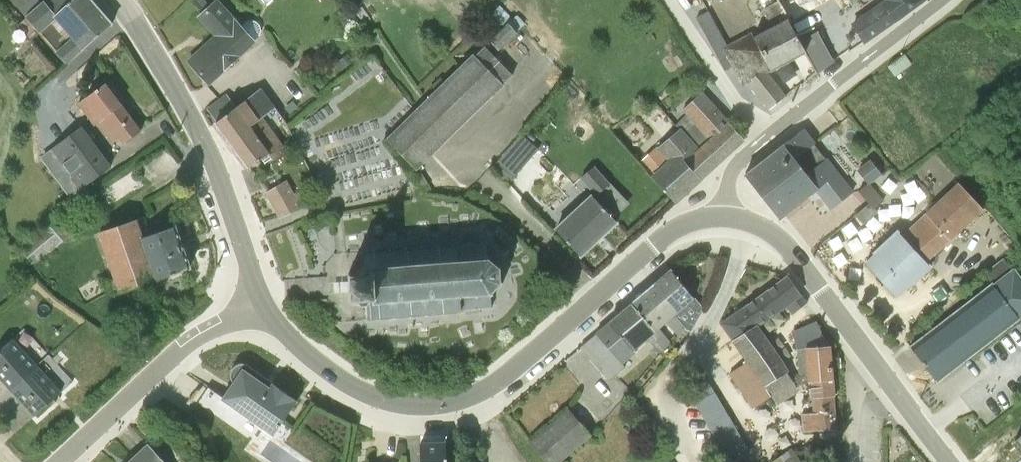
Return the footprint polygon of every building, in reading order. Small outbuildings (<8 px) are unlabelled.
[(66,63),(113,25),(91,0),(45,0),(42,3),(39,0),(12,0),(66,63)] [(188,61),(209,83),(255,40),(255,39),(260,35),(261,30),(260,25),(256,21),(251,19),(246,21),(242,25),(218,0),(215,0),(197,17),(215,37),(188,61)] [(787,18),(790,24),(815,10),(833,0),(778,0),(787,18)] [(875,6),(874,4),(868,9),(869,10),(850,23),(865,40),(919,0),(882,0),(875,6)] [(504,26),(512,18),(500,5),(491,13),(504,26)] [(748,81),(769,109),(786,96),(767,74),(771,70),(754,36),(751,31),(727,44),(708,10),(696,17),(725,71),(731,65),(741,86),(748,81)] [(790,24),(787,18),(754,36),(771,70),(806,50),(816,72),(833,60),(817,32),(821,29),(821,21),(815,10),(790,24)] [(512,18),(504,26),(489,40),(498,50),(525,24),(517,14),(512,18)] [(434,93),(386,138),(417,169),(504,85),(503,84),(512,74),(484,45),(445,82),(440,77),(428,88),(434,93)] [(105,118),(119,138),(123,143),(140,131),(105,83),(78,103),(94,126),(97,123),(105,118)] [(258,119),(262,116),(275,106),(261,88),(245,100),(258,119)] [(675,201),(745,138),(702,91),(682,109),(686,114),(676,123),(681,129),(657,148),(669,161),(653,176),(675,201)] [(216,121),(236,107),(227,95),(207,109),(216,121)] [(236,107),(216,121),(215,122),(248,168),(261,158),(265,163),(272,158),(273,160),(287,149),(262,116),(258,119),(245,100),(236,107)] [(82,126),(49,150),(71,178),(68,181),(77,192),(111,166),(82,126)] [(816,190),(836,174),(830,165),(825,169),(797,133),(745,175),(779,218),(816,190)] [(521,134),(497,163),(514,177),(538,149),(521,134)] [(870,158),(857,169),(868,183),(881,173),(870,158)] [(557,228),(582,255),(617,221),(612,216),(627,202),(592,165),(579,177),(594,193),(557,228)] [(836,174),(816,190),(830,208),(853,190),(839,172),(836,174)] [(287,179),(266,191),(279,214),(278,215),(280,218),(303,207),(301,204),(311,199),(304,187),(294,193),(287,179)] [(875,253),(866,262),(896,295),(906,286),(907,288),(930,266),(926,261),(983,208),(958,181),(901,234),(897,230),(874,252),(875,253)] [(868,204),(855,215),(862,224),(877,212),(873,208),(883,200),(870,184),(868,185),(866,183),(858,191),(868,204)] [(56,218),(21,249),(34,265),(71,233),(56,218)] [(138,219),(99,232),(120,291),(156,279),(190,267),(175,225),(146,235),(138,219)] [(349,271),(347,273),(351,276),(352,295),(349,298),(352,300),(355,297),(358,297),(358,300),(362,303),(366,303),(366,316),(364,318),(366,319),(368,316),(377,316),(377,319),(379,319),(379,315),(393,315),(393,317),(395,317),(395,314),(409,313),(409,316),(411,316),(411,313),(425,312),(425,315),(427,315),(427,312),(441,311),(441,313),(443,313),(443,310),(457,309),(457,312),(459,312),(459,309),(461,309),(491,307),(490,295),(493,293),(491,291),(499,282),(502,283),(503,281),(500,279),(499,268),(502,266),(501,264),(499,265),(490,255),(491,253),(488,251),(488,240),(451,243),(451,241),(449,241),(449,244),(435,245),(435,242),(433,242),(433,245),(419,246),(419,243),(417,243),(417,246),(404,247),(403,245),(401,245),(401,248),(387,249),(387,246),(386,246),(386,249),(372,250),(372,247),(369,247),(369,251),(363,251),(361,249),(359,252),(362,254),(363,267),(359,267),(357,270),(357,274),(353,274),(349,271)] [(990,283),(1011,268),(1008,265),(1003,258),(983,273),(990,283)] [(990,283),(909,346),(937,381),(1020,316),(1020,276),(1013,266),(1011,268),(990,283)] [(655,284),(678,312),(675,315),(685,328),(691,331),(704,308),(671,269),(655,284)] [(761,324),(779,311),(786,306),(791,313),(807,302),(787,275),(720,323),(746,361),(728,373),(753,408),(770,395),(777,405),(796,390),(794,383),(787,372),(789,370),(758,326),(761,324)] [(98,277),(76,289),(85,305),(106,293),(98,277)] [(655,284),(631,304),(655,331),(659,328),(666,322),(677,335),(685,328),(675,315),(678,312),(655,284)] [(631,304),(580,345),(609,381),(625,367),(623,364),(637,353),(635,351),(648,340),(659,353),(671,343),(659,328),(655,331),(631,304)] [(779,311),(761,324),(767,332),(785,320),(779,311)] [(816,322),(792,333),(797,348),(798,374),(807,373),(808,396),(811,396),(812,412),(801,413),(802,431),(836,428),(833,395),(834,395),(830,346),(822,334),(816,322)] [(0,348),(0,377),(10,388),(49,354),(24,327),(0,348)] [(74,380),(49,354),(10,388),(35,416),(74,380)] [(233,383),(221,398),(273,435),(297,401),(272,383),(269,387),(254,375),(254,371),(251,366),(247,363),(241,362),(237,363),(233,367),(230,372),(230,377),(231,381),(233,383)] [(706,377),(687,388),(729,460),(748,449),(706,377)] [(529,438),(550,461),(560,461),(591,436),(566,407),(529,438)] [(420,443),(421,461),(446,461),(445,442),(420,443)] [(129,461),(165,461),(148,445),(129,461)] [(792,447),(769,461),(802,461),(792,447)]
